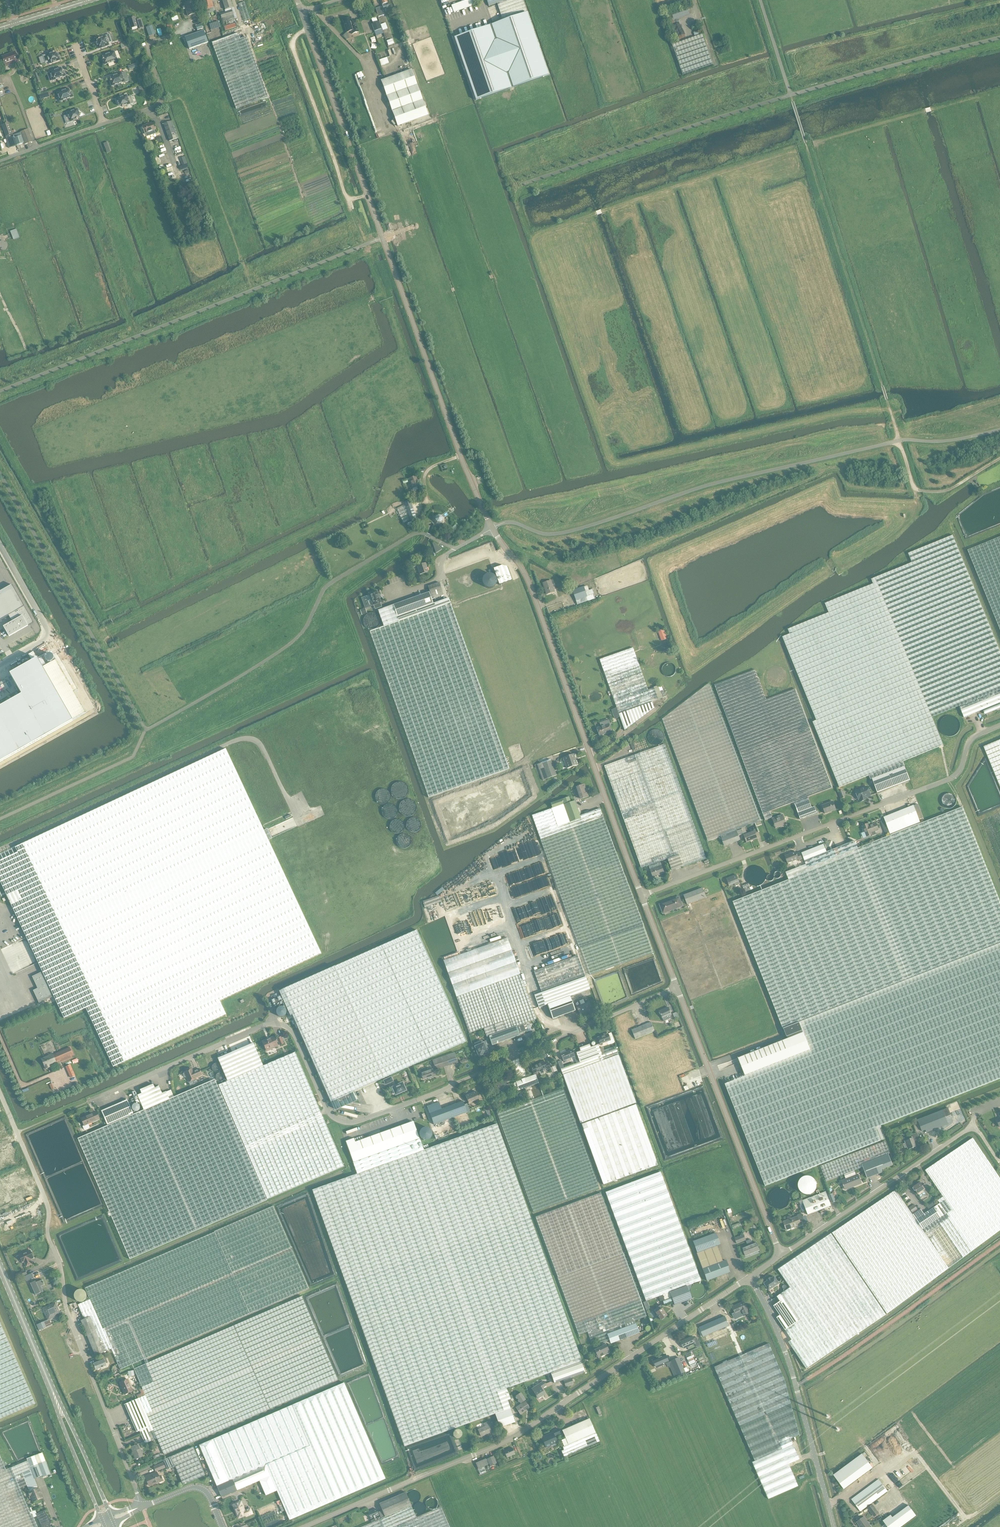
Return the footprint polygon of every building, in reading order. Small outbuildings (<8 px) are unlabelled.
[(208,18),(211,17),(209,13),(211,13),(215,11),(213,7),(214,7),(211,0),(201,0),(208,18)] [(224,27),(225,31),(237,27),(238,27),(236,23),(236,24),(231,8),(233,8),(230,0),(222,0),(225,10),(225,12),(220,13),(224,27)] [(451,6),(454,13),(476,5),(475,0),(468,0),(451,6)] [(488,6),(497,3),(502,19),(526,10),(523,0),(486,0),(488,6)] [(192,1),(184,4),(188,16),(196,13),(192,1)] [(378,17),(384,15),(381,7),(376,9),(378,17)] [(527,13),(454,38),(476,100),(548,75),(527,13)] [(135,18),(128,20),(131,29),(137,27),(138,30),(144,28),(141,21),(141,19),(137,21),(137,20),(136,20),(135,18)] [(351,31),(352,34),(359,32),(355,21),(352,22),(351,18),(343,20),(347,33),(351,31)] [(121,22),(117,24),(118,26),(121,36),(125,35),(122,25),(121,22)] [(379,22),(372,25),(374,32),(382,29),(379,22)] [(185,37),(189,49),(208,42),(204,30),(185,37)] [(238,33),(212,43),(236,109),(268,97),(246,37),(240,39),(238,33)] [(109,45),(108,43),(112,42),(109,35),(103,37),(98,39),(98,40),(99,40),(99,41),(96,42),(98,49),(109,45)] [(713,65),(703,35),(672,45),(683,75),(713,65)] [(15,52),(2,57),(5,64),(18,59),(15,52)] [(60,60),(58,54),(55,55),(54,53),(54,52),(49,54),(43,56),(45,63),(49,62),(50,64),(60,60)] [(104,59),(103,59),(103,60),(102,60),(104,65),(117,60),(114,52),(103,56),(104,59)] [(380,67),(389,64),(387,57),(378,60),(380,67)] [(64,71),(63,71),(62,71),(61,68),(50,72),(53,81),(66,76),(64,71)] [(412,70),(381,81),(398,126),(428,115),(412,70)] [(110,81),(112,86),(124,82),(125,83),(129,82),(126,72),(122,73),(110,77),(111,80),(110,81)] [(71,92),(70,92),(69,89),(57,93),(60,102),(73,97),(71,92)] [(119,106),(122,105),(122,106),(122,107),(127,105),(127,106),(134,104),(131,96),(127,97),(127,95),(116,99),(119,106)] [(77,118),(77,117),(80,116),(78,109),(67,113),(68,115),(64,116),(67,124),(73,122),(73,121),(78,119),(78,118),(77,118)] [(169,141),(176,139),(176,138),(178,138),(173,121),(170,122),(163,124),(169,141)] [(9,123),(2,125),(6,136),(7,139),(6,139),(9,148),(10,148),(17,146),(14,138),(14,136),(14,137),(12,134),(9,123)] [(145,133),(146,137),(156,134),(154,130),(154,128),(152,123),(142,126),(144,134),(145,133)] [(21,135),(25,144),(32,142),(29,132),(28,129),(20,132),(21,135)] [(21,136),(14,138),(17,146),(23,143),(21,136)] [(14,240),(20,237),(16,229),(10,231),(14,240)] [(408,482),(410,482),(413,491),(417,490),(416,487),(419,486),(416,476),(407,480),(408,482)] [(405,505),(397,509),(404,523),(411,520),(411,519),(416,517),(411,503),(409,500),(404,502),(405,505)] [(434,521),(436,524),(439,524),(442,522),(443,518),(441,515),(438,515),(435,517),(434,521)] [(953,536),(908,554),(912,563),(875,578),(871,579),(873,584),(825,604),(829,613),(791,628),(788,629),(790,634),(782,637),(817,721),(813,722),(839,787),(869,776),(870,779),(872,779),(877,793),(910,781),(903,762),(943,745),(932,718),(959,707),(964,718),(999,703),(999,652),(953,536)] [(967,550),(999,631),(999,537),(967,550)] [(434,543),(432,543),(436,553),(442,549),(434,543)] [(411,563),(413,567),(417,566),(420,575),(428,572),(425,563),(419,565),(418,561),(411,563)] [(502,566),(493,569),(499,585),(512,580),(508,567),(502,566)] [(551,580),(543,583),(546,594),(555,592),(551,580)] [(428,587),(430,592),(432,599),(443,595),(439,583),(428,587)] [(0,592),(0,621),(9,616),(12,622),(4,627),(3,627),(9,636),(9,637),(28,626),(31,624),(33,622),(12,585),(0,592)] [(577,605),(596,599),(592,589),(586,592),(584,587),(573,591),(577,605)] [(366,596),(361,598),(365,608),(370,607),(369,605),(372,604),(373,606),(374,606),(375,609),(382,607),(380,604),(381,603),(376,590),(368,593),(369,595),(366,596)] [(383,627),(369,632),(428,798),(509,770),(449,599),(433,604),(429,592),(378,610),(383,627)] [(664,629),(658,631),(661,641),(667,639),(664,629)] [(633,648),(600,660),(617,708),(619,714),(652,702),(659,700),(659,701),(663,699),(663,698),(666,697),(661,685),(659,685),(655,687),(654,687),(654,688),(648,690),(633,648)] [(73,721),(37,659),(10,674),(22,695),(0,707),(0,762),(73,721)] [(755,670),(714,685),(726,715),(763,814),(765,821),(772,818),(770,811),(794,802),(795,805),(800,818),(800,819),(811,815),(817,813),(815,806),(812,807),(808,797),(833,788),(795,689),(766,700),(755,670)] [(709,683),(662,719),(708,841),(720,836),(721,836),(725,846),(730,844),(739,841),(740,840),(739,836),(744,834),(742,829),(737,831),(736,830),(755,823),(758,822),(761,821),(709,683)] [(625,731),(654,709),(652,703),(619,714),(625,731)] [(597,728),(600,736),(612,732),(609,724),(610,724),(609,720),(599,723),(601,727),(597,728)] [(983,747),(999,787),(999,740),(983,747)] [(665,744),(604,766),(641,868),(649,866),(660,862),(668,859),(672,871),(683,867),(706,859),(665,744)] [(50,831),(22,844),(81,970),(84,975),(113,1038),(124,1062),(127,1061),(226,1014),(220,1001),(321,953),(268,840),(272,838),(271,838),(268,830),(268,829),(267,829),(264,831),(226,749),(70,822),(55,829),(50,831)] [(563,758),(567,768),(577,765),(573,754),(563,758)] [(550,760),(537,764),(543,781),(544,780),(556,776),(550,760)] [(584,785),(576,787),(580,799),(588,796),(584,785)] [(867,787),(855,792),(857,796),(856,796),(856,797),(856,798),(857,799),(858,799),(858,800),(859,800),(860,802),(867,800),(866,797),(870,796),(867,787)] [(552,809),(532,815),(534,822),(536,828),(579,948),(580,948),(590,975),(652,953),(643,926),(643,925),(600,808),(580,816),(574,801),(571,802),(569,797),(550,803),(552,809)] [(833,801),(822,805),(825,814),(836,810),(833,801)] [(738,1058),(745,1076),(725,1084),(765,1186),(881,1140),(876,1127),(999,1079),(999,902),(962,807),(920,824),(919,819),(923,817),(918,804),(884,817),(890,834),(890,836),(858,848),(855,841),(827,852),(824,844),(801,853),(806,865),(786,873),(789,880),(733,902),(783,1029),(783,1028),(787,1037),(788,1039),(738,1058)] [(772,819),(776,828),(786,824),(783,815),(772,819)] [(865,832),(861,833),(863,838),(866,837),(872,835),(872,836),(876,834),(875,831),(878,830),(876,823),(869,826),(868,824),(862,826),(865,832)] [(757,839),(755,833),(758,832),(756,827),(750,829),(751,832),(744,835),(747,843),(757,839)] [(0,861),(0,881),(26,938),(38,962),(38,963),(42,972),(54,996),(54,997),(64,1018),(86,1008),(113,1067),(124,1062),(113,1038),(84,975),(81,970),(22,844),(15,848),(17,852),(0,861)] [(788,863),(798,859),(799,861),(802,859),(800,852),(796,854),(795,852),(785,856),(788,863)] [(660,862),(649,866),(650,869),(653,878),(665,874),(662,865),(661,865),(660,862)] [(738,882),(739,882),(736,875),(726,879),(729,886),(735,884),(735,886),(739,884),(738,882)] [(748,883),(743,886),(745,892),(751,890),(748,883)] [(702,888),(684,895),(687,905),(706,897),(702,888)] [(679,897),(660,904),(663,914),(683,906),(679,897)] [(352,1092),(466,1042),(417,930),(279,991),(290,1016),(292,1015),(331,1102),(332,1101),(336,1110),(356,1101),(352,1092)] [(506,936),(443,959),(456,997),(520,974),(506,936)] [(577,955),(534,971),(542,993),(534,995),(539,1008),(547,1005),(552,1019),(564,1015),(575,1011),(570,996),(589,989),(577,955)] [(42,972),(32,977),(36,986),(38,988),(37,989),(33,990),(33,991),(35,995),(37,1000),(39,1003),(54,996),(42,972)] [(457,998),(456,998),(469,1034),(483,1028),(487,1037),(489,1037),(492,1045),(525,1033),(528,1032),(527,1027),(530,1026),(529,1022),(525,1023),(536,1019),(520,974),(456,997),(457,998)] [(592,1009),(588,1002),(585,1003),(583,999),(579,1001),(581,1005),(577,1007),(580,1014),(592,1009)] [(660,1012),(664,1022),(670,1019),(669,1016),(672,1014),(669,1007),(666,1008),(666,1009),(660,1012)] [(651,1022),(632,1030),(635,1039),(655,1031),(651,1022)] [(608,1034),(597,1038),(600,1044),(607,1042),(608,1045),(615,1043),(611,1033),(608,1034)] [(277,1038),(277,1039),(275,1040),(274,1037),(262,1041),(266,1050),(267,1050),(267,1051),(271,1050),(271,1048),(278,1046),(277,1043),(278,1042),(280,1045),(283,1044),(281,1037),(277,1038)] [(487,1043),(486,1041),(483,1042),(483,1044),(475,1047),(477,1051),(476,1052),(477,1055),(478,1054),(479,1056),(484,1054),(484,1055),(487,1054),(486,1050),(488,1049),(486,1043),(487,1043)] [(253,1043),(218,1058),(227,1081),(218,1085),(253,1166),(267,1199),(344,1166),(295,1052),(263,1066),(262,1064),(261,1061),(253,1043)] [(580,1051),(576,1053),(579,1062),(601,1054),(599,1048),(598,1045),(592,1047),(591,1044),(579,1048),(580,1051)] [(70,1047),(58,1053),(53,1055),(52,1053),(49,1055),(41,1059),(46,1069),(50,1067),(49,1065),(61,1059),(62,1061),(71,1057),(70,1055),(73,1054),(70,1047)] [(604,1053),(601,1054),(579,1062),(560,1069),(580,1123),(581,1123),(603,1185),(658,1165),(635,1103),(636,1103),(616,1049),(604,1053)] [(572,1050),(561,1054),(563,1061),(574,1056),(572,1050)] [(436,1070),(457,1062),(454,1052),(432,1060),(436,1070)] [(534,1074),(546,1069),(547,1070),(550,1069),(548,1063),(545,1064),(543,1061),(531,1067),(534,1074)] [(430,1077),(431,1078),(436,1076),(433,1068),(421,1073),(423,1079),(430,1077)] [(202,1075),(199,1069),(193,1071),(192,1069),(184,1072),(185,1073),(183,1074),(185,1077),(186,1077),(189,1082),(196,1079),(196,1078),(202,1075)] [(538,1083),(535,1075),(515,1082),(516,1082),(513,1083),(516,1093),(519,1092),(519,1090),(538,1083)] [(137,1095),(144,1110),(133,1114),(127,1100),(101,1111),(108,1125),(77,1138),(129,1259),(200,1229),(267,1200),(215,1079),(174,1097),(171,1090),(162,1093),(159,1086),(155,1088),(153,1084),(140,1090),(142,1093),(137,1095)] [(509,1084),(506,1085),(504,1080),(493,1084),(496,1092),(503,1090),(504,1093),(511,1090),(509,1084)] [(392,1088),(396,1095),(402,1092),(402,1093),(406,1091),(405,1091),(406,1090),(405,1087),(404,1087),(402,1083),(392,1088)] [(497,1113),(533,1212),(599,1188),(562,1089),(497,1113)] [(476,1092),(465,1096),(468,1103),(478,1098),(476,1092)] [(434,1125),(470,1112),(467,1104),(464,1105),(463,1101),(441,1109),(439,1102),(427,1106),(434,1125)] [(945,1117),(951,1115),(948,1108),(917,1120),(918,1123),(914,1125),(916,1132),(921,1130),(922,1132),(925,1130),(926,1133),(948,1124),(945,1117)] [(100,1119),(96,1111),(81,1118),(84,1125),(83,1126),(84,1129),(85,1130),(89,1128),(90,1127),(88,1124),(100,1119)] [(345,1142),(357,1173),(423,1150),(413,1122),(355,1142),(354,1139),(345,1142)] [(357,1173),(312,1190),(346,1284),(404,1446),(495,1414),(510,1408),(507,1400),(510,1399),(509,1396),(506,1388),(550,1373),(551,1374),(581,1363),(583,1362),(496,1124),(423,1150),(357,1173)] [(908,1150),(916,1147),(914,1142),(920,1140),(917,1133),(904,1138),(905,1141),(906,1143),(903,1144),(905,1148),(907,1147),(908,1150)] [(832,1233),(887,1314),(969,1253),(999,1230),(999,1178),(973,1137),(968,1140),(964,1143),(960,1146),(956,1149),(949,1154),(941,1159),(936,1162),(932,1165),(925,1170),(943,1197),(938,1200),(940,1203),(934,1207),(941,1217),(923,1229),(913,1214),(908,1208),(896,1190),(832,1233)] [(885,1141),(820,1166),(826,1181),(863,1167),(867,1178),(882,1172),(881,1170),(893,1165),(888,1154),(890,1153),(885,1141)] [(658,1297),(660,1301),(671,1297),(670,1292),(687,1286),(701,1281),(660,1172),(605,1192),(646,1301),(658,1297)] [(858,1174),(841,1181),(845,1190),(862,1184),(858,1174)] [(913,1188),(918,1194),(923,1190),(926,1193),(930,1190),(925,1184),(922,1186),(920,1183),(913,1188)] [(802,1213),(806,1211),(808,1215),(818,1211),(824,1209),(831,1206),(826,1192),(802,1201),(803,1204),(799,1205),(802,1213)] [(600,1193),(535,1217),(579,1335),(587,1331),(592,1343),(600,1340),(601,1343),(602,1346),(594,1350),(598,1358),(610,1353),(606,1344),(605,1342),(609,1340),(606,1331),(635,1321),(646,1316),(600,1193)] [(934,1200),(926,1205),(929,1209),(936,1204),(934,1200)] [(913,1213),(918,1209),(914,1204),(909,1208),(913,1213)] [(95,1356),(111,1349),(120,1370),(144,1359),(147,1358),(250,1314),(309,1289),(273,1206),(214,1232),(85,1288),(90,1300),(78,1305),(84,1319),(81,1320),(95,1356)] [(921,1209),(913,1214),(923,1229),(941,1217),(934,1207),(924,1214),(921,1209)] [(788,1220),(783,1222),(786,1230),(801,1225),(800,1221),(804,1220),(801,1213),(797,1215),(798,1216),(792,1218),(791,1216),(787,1217),(788,1220)] [(726,1260),(723,1261),(717,1246),(720,1244),(716,1233),(693,1241),(697,1253),(696,1253),(707,1281),(730,1272),(726,1260)] [(784,1292),(802,1319),(785,1330),(792,1340),(788,1342),(806,1369),(886,1315),(831,1234),(778,1270),(790,1288),(784,1292)] [(744,1235),(735,1238),(737,1244),(746,1240),(744,1235)] [(756,1242),(753,1244),(751,1239),(746,1241),(748,1246),(742,1248),(745,1256),(759,1250),(756,1242)] [(33,1258),(30,1250),(19,1255),(23,1263),(24,1262),(26,1267),(32,1264),(31,1261),(30,1261),(30,1259),(33,1258)] [(775,1277),(764,1283),(765,1285),(764,1286),(767,1289),(768,1288),(769,1290),(779,1284),(775,1277)] [(35,1295),(43,1291),(41,1286),(45,1285),(42,1280),(36,1282),(35,1281),(30,1283),(35,1295)] [(687,1286),(670,1292),(671,1297),(674,1305),(692,1299),(687,1286)] [(777,1317),(783,1327),(785,1330),(802,1319),(784,1292),(777,1297),(780,1301),(773,1306),(780,1315),(777,1317)] [(338,1380),(302,1296),(149,1362),(147,1358),(144,1359),(146,1364),(134,1369),(142,1389),(140,1390),(141,1393),(136,1395),(138,1398),(136,1399),(125,1404),(131,1418),(137,1432),(140,1431),(141,1434),(142,1435),(145,1443),(157,1438),(164,1455),(338,1380)] [(750,1313),(745,1301),(732,1307),(735,1314),(742,1311),(743,1316),(750,1313)] [(55,1303),(43,1308),(48,1319),(60,1314),(55,1303)] [(660,1310),(655,1313),(661,1320),(667,1316),(662,1309),(663,1308),(661,1305),(658,1307),(660,1310)] [(725,1316),(699,1327),(703,1337),(729,1326),(725,1316)] [(635,1321),(606,1331),(609,1340),(610,1344),(616,1341),(639,1333),(635,1321)] [(35,1403),(0,1322),(0,1419),(35,1403)] [(44,1322),(37,1325),(39,1330),(46,1327),(44,1322)] [(684,1348),(696,1343),(695,1341),(694,1338),(693,1336),(681,1341),(684,1348)] [(784,1370),(772,1342),(714,1367),(755,1460),(753,1462),(769,1498),(798,1485),(789,1464),(799,1459),(791,1438),(802,1434),(788,1382),(784,1370)] [(96,1370),(106,1366),(106,1364),(108,1363),(105,1355),(100,1357),(101,1361),(94,1364),(96,1370)] [(666,1355),(653,1360),(657,1368),(669,1362),(666,1355)] [(680,1359),(672,1362),(678,1376),(685,1373),(680,1359)] [(585,1372),(581,1363),(551,1374),(554,1383),(585,1372)] [(573,1384),(571,1378),(564,1381),(566,1387),(573,1384)] [(127,1379),(120,1382),(125,1394),(132,1391),(127,1379)] [(544,1381),(531,1389),(535,1394),(538,1399),(545,1394),(542,1390),(541,1389),(546,1385),(544,1381)] [(266,1495),(277,1491),(290,1520),(345,1496),(386,1479),(344,1383),(199,1445),(217,1486),(232,1479),(237,1490),(259,1481),(266,1495)] [(521,1393),(516,1396),(520,1403),(521,1403),(522,1404),(516,1408),(520,1414),(521,1414),(530,1408),(526,1402),(525,1401),(523,1403),(522,1402),(525,1400),(521,1393)] [(510,1408),(495,1414),(500,1428),(515,1422),(510,1408)] [(564,1445),(595,1432),(590,1421),(589,1418),(562,1430),(566,1438),(562,1440),(564,1445)] [(493,1428),(490,1421),(483,1424),(485,1427),(478,1430),(481,1437),(491,1432),(491,1431),(493,1430),(493,1429),(493,1428)] [(552,1432),(541,1437),(546,1448),(558,1443),(554,1436),(560,1434),(558,1428),(552,1431),(552,1432)] [(560,1448),(562,1453),(564,1457),(599,1441),(595,1432),(564,1445),(564,1446),(560,1448)] [(138,1444),(131,1447),(136,1459),(143,1456),(138,1444)] [(168,1469),(175,1466),(183,1485),(205,1475),(193,1447),(163,1460),(168,1469)] [(512,1448),(504,1451),(507,1457),(515,1454),(512,1448)] [(33,1514),(31,1515),(20,1488),(27,1485),(29,1492),(38,1488),(35,1479),(43,1476),(43,1477),(51,1474),(42,1453),(39,1454),(26,1459),(26,1461),(6,1470),(0,1456),(0,1526),(38,1526),(33,1514)] [(844,1489),(872,1468),(862,1454),(833,1475),(844,1489)] [(493,1456),(487,1459),(490,1466),(496,1463),(493,1456)] [(478,1469),(480,1474),(486,1472),(484,1467),(488,1465),(486,1459),(475,1463),(478,1469)] [(164,1463),(154,1466),(156,1471),(166,1468),(164,1463)] [(149,1475),(145,1477),(149,1485),(158,1481),(158,1482),(163,1480),(161,1476),(159,1477),(157,1472),(156,1472),(149,1475)] [(217,1486),(222,1497),(237,1490),(232,1479),(217,1486)] [(860,1511),(887,1491),(879,1479),(851,1499),(860,1511)] [(29,1492),(28,1492),(30,1496),(29,1496),(30,1499),(32,1498),(33,1502),(42,1498),(39,1488),(38,1488),(29,1492)] [(382,1510),(378,1512),(381,1518),(411,1505),(405,1492),(379,1503),(382,1510)] [(252,1514),(250,1509),(245,1511),(241,1502),(234,1505),(237,1513),(239,1518),(246,1515),(246,1516),(252,1514)] [(872,1504),(867,1508),(874,1517),(879,1513),(872,1504)] [(416,1517),(411,1505),(381,1518),(361,1526),(450,1526),(441,1507),(416,1517)] [(883,1520),(888,1526),(899,1526),(915,1515),(908,1505),(892,1517),(890,1515),(883,1520)] [(372,1522),(380,1518),(376,1509),(368,1512),(372,1522)] [(51,1524),(48,1515),(47,1515),(45,1510),(36,1514),(38,1519),(39,1519),(42,1526),(51,1526),(50,1524),(51,1524)] [(870,1525),(864,1517),(857,1522),(860,1526),(868,1526),(870,1525)]
